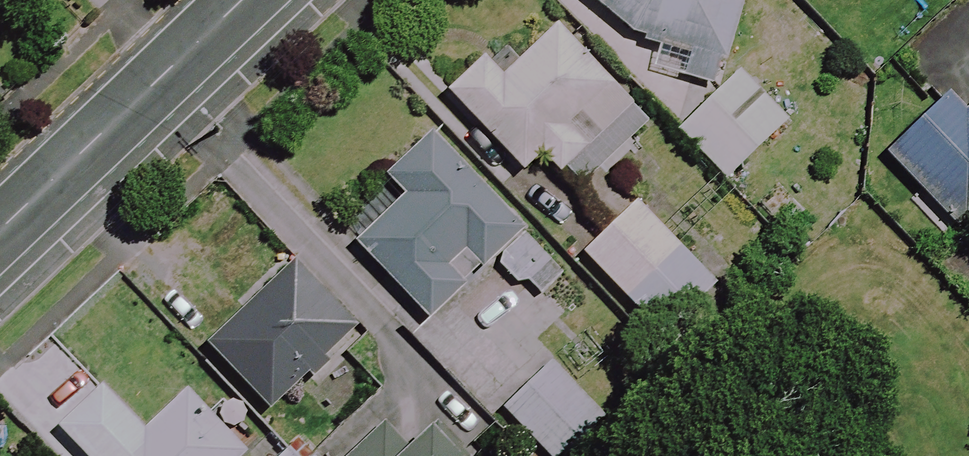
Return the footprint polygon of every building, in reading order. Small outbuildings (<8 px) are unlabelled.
[(652,41),(687,58),(679,73),(707,86),(749,0),(597,0),(652,41)] [(655,130),(560,28),(504,80),(485,60),(451,91),(524,171),(543,153),(583,196),(655,130)] [(788,122),(742,73),(680,130),(727,180),(788,122)] [(953,94),(859,185),(891,219),(922,190),(960,229),(968,221),(968,110),(953,94)] [(432,322),(527,235),(433,133),(387,175),(410,199),(360,245),(432,322)] [(706,276),(639,203),(585,253),(653,326),(706,276)] [(360,325),(300,261),(210,346),(270,410),(360,325)] [(553,363),(506,408),(551,455),(568,455),(606,419),(553,363)] [(104,386),(61,428),(88,455),(244,455),(247,453),(188,391),(147,430),(104,386)] [(385,430),(357,455),(409,455),(385,430)] [(437,431),(410,455),(460,455),(437,431)] [(284,445),(272,455),(294,455),(284,445)]
